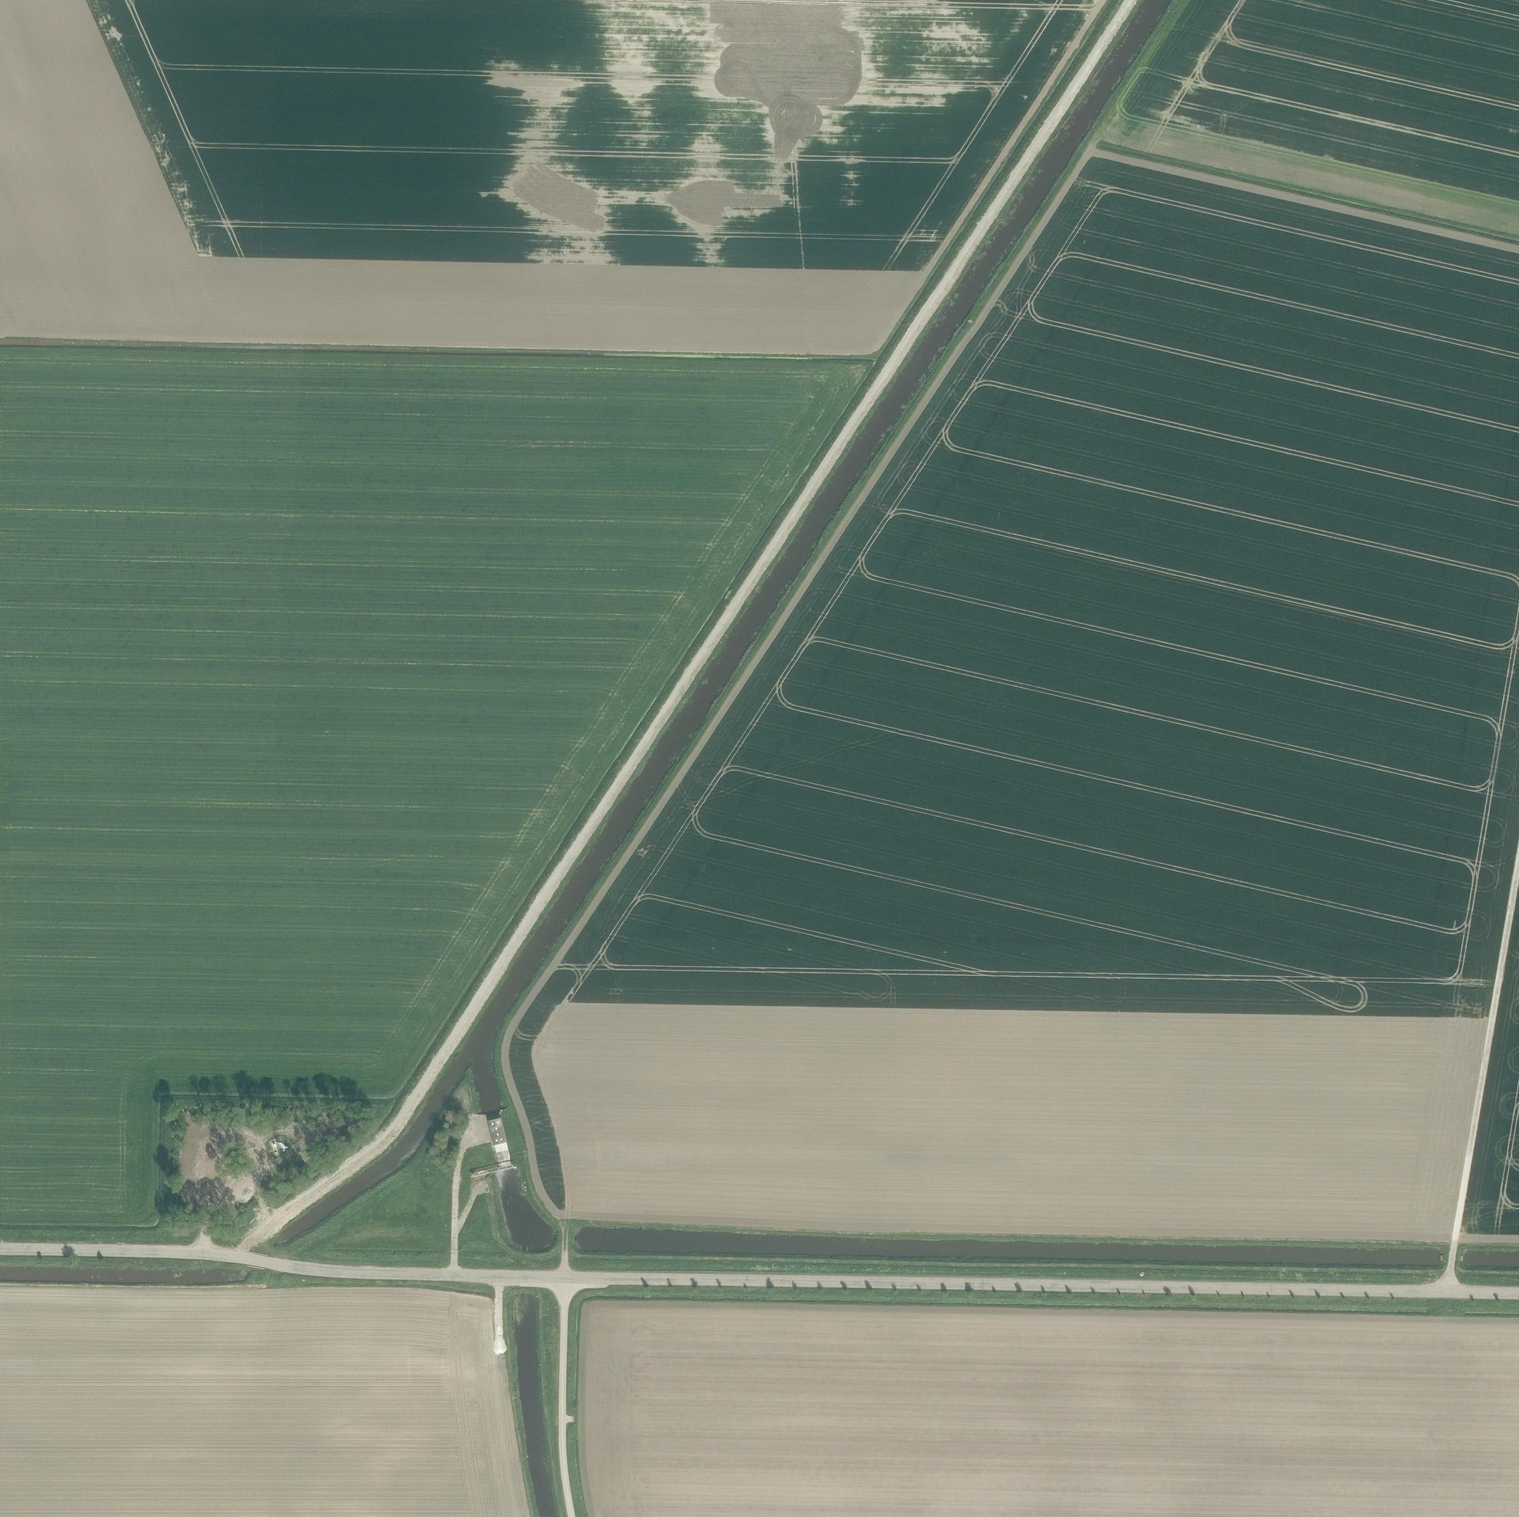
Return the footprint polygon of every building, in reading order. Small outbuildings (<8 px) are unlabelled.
[(1464,907),(1464,911),(1476,910),(1475,894),(1470,894),(1471,906),(1464,907)]
